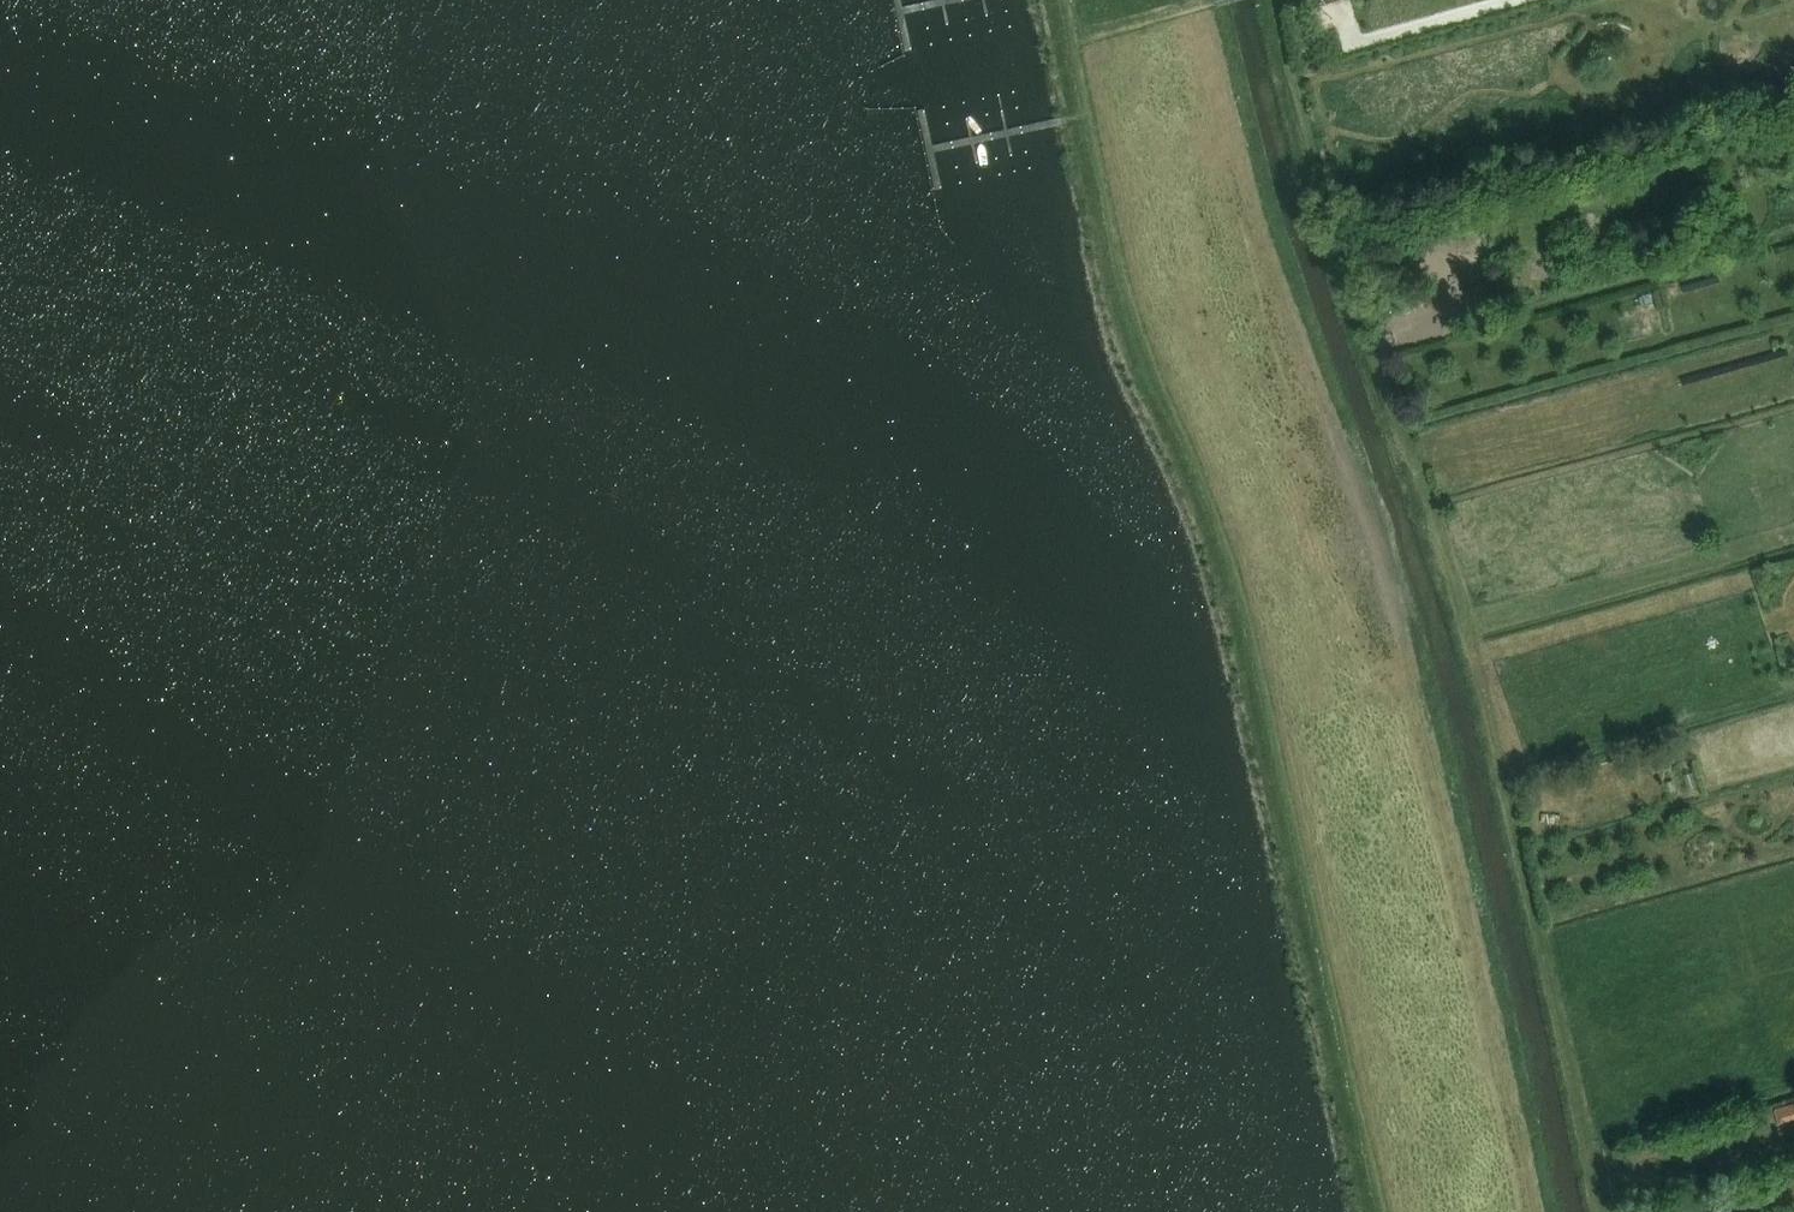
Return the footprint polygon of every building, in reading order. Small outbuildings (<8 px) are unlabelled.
[(1787,1105),(1775,1108),(1779,1122),(1791,1119),(1787,1105)]
